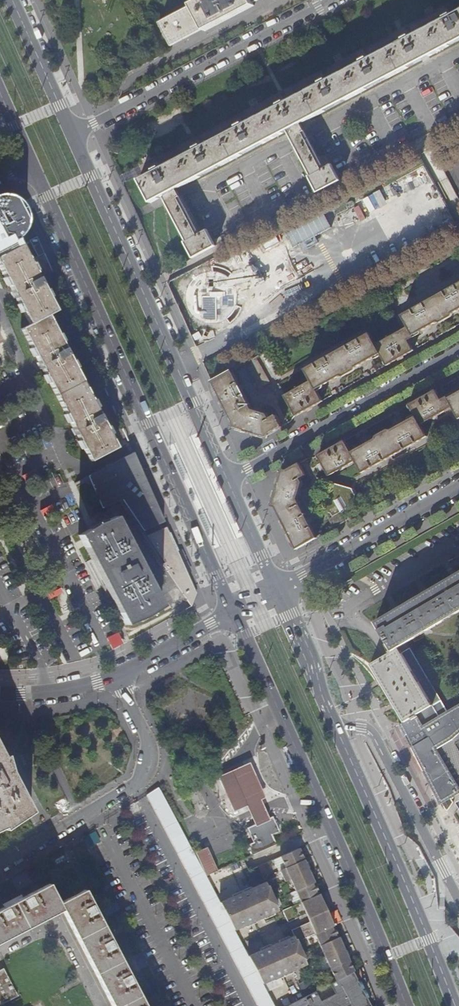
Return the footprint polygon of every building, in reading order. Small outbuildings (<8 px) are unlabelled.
[(206,33),(257,7),(253,0),(197,0),(199,4),(191,7),(206,33)] [(458,39),(458,10),(450,15),(448,11),(443,14),(445,18),(409,37),(407,33),(402,36),(404,40),(367,59),(366,55),(360,58),(362,62),(326,81),(324,77),(319,80),(320,84),(284,103),(283,99),(277,102),(279,106),(243,124),(242,121),(236,124),(237,127),(202,147),(200,143),(194,146),(196,150),(160,169),(158,165),(153,168),(155,172),(139,180),(151,202),(162,197),(186,241),(184,242),(193,258),(215,246),(206,230),(197,235),(174,190),(287,130),(293,143),(310,175),(308,176),(317,192),(339,180),(331,164),(322,169),(308,144),(305,137),(298,125),(458,39)] [(169,51),(194,38),(184,19),(191,16),(188,11),(157,28),(169,51)] [(6,252),(20,245),(17,240),(19,237),(20,236),(21,235),(23,231),(25,227),(25,224),(26,220),(25,216),(24,212),(23,208),(20,205),(18,202),(14,199),(10,197),(6,196),(2,195),(0,196),(0,255),(6,252)] [(288,229),(293,244),(333,230),(328,215),(288,229)] [(0,255),(0,270),(29,325),(47,316),(55,312),(20,245),(6,252),(0,255)] [(401,315),(407,327),(376,344),(369,333),(304,369),(311,380),(284,395),(296,415),(296,416),(323,401),(316,389),(380,353),(387,365),(414,350),(413,350),(408,340),(415,336),(414,334),(458,309),(458,283),(401,315)] [(206,296),(205,318),(233,319),(233,305),(224,304),(225,296),(206,296)] [(29,325),(20,329),(55,395),(81,381),(47,316),(29,325)] [(376,340),(399,331),(395,321),(372,330),(376,340)] [(281,376),(267,351),(261,354),(275,379),(281,376)] [(270,382),(256,357),(245,363),(259,388),(270,382)] [(248,432),(264,436),(282,426),(275,414),(269,417),(267,413),(252,408),(232,370),(211,381),(235,428),(248,432)] [(2,374),(0,375),(0,395),(3,401),(13,396),(2,374)] [(55,395),(90,462),(117,448),(81,381),(55,395)] [(449,397),(448,396),(441,400),(436,390),(436,389),(409,404),(409,405),(415,416),(351,452),(345,440),(318,455),(318,456),(321,462),(317,465),(320,471),(325,468),(329,476),(355,461),(362,472),(427,436),(420,424),(452,407),(458,418),(458,391),(449,397)] [(144,530),(164,522),(133,452),(88,475),(102,507),(119,500),(124,507),(133,521),(139,519),(144,530)] [(296,548),(317,537),(297,499),(302,482),(301,477),(306,474),(300,462),(281,473),(272,501),(296,548)] [(329,519),(334,527),(345,521),(340,512),(352,505),(356,493),(354,489),(331,482),(327,484),(321,506),(323,510),(326,511),(330,518),(329,519)] [(52,504),(42,508),(45,518),(56,514),(52,504)] [(97,523),(79,534),(125,624),(145,616),(162,606),(115,516),(97,523)] [(139,519),(133,521),(144,537),(147,535),(144,530),(139,519)] [(196,592),(167,526),(147,535),(144,537),(165,569),(191,606),(196,592)] [(441,701),(406,642),(458,611),(458,572),(375,621),(392,651),(370,664),(404,721),(441,701)] [(109,635),(113,647),(124,643),(120,632),(109,635)] [(446,711),(441,701),(404,721),(399,724),(441,804),(458,793),(458,703),(446,711)] [(1,826),(3,828),(31,811),(10,772),(5,755),(2,757),(0,752),(0,827),(1,826)] [(246,806),(254,824),(269,818),(260,800),(263,799),(265,798),(249,763),(242,766),(217,777),(233,812),(246,806)] [(247,845),(252,855),(275,844),(271,835),(279,831),(272,816),(269,818),(254,824),(246,828),(252,843),(247,845)] [(195,853),(205,876),(217,871),(206,848),(195,853)] [(299,848),(280,856),(285,867),(279,870),(284,881),(290,879),(295,891),(300,903),(293,906),(282,910),(287,922),(305,914),(309,922),(291,930),(294,936),(247,956),(262,984),(263,983),(266,992),(280,985),(277,977),(306,964),(296,942),(314,934),(335,980),(342,977),(353,971),(328,914),(324,905),(299,848)] [(285,867),(280,856),(273,859),(278,870),(285,867)] [(265,882),(219,902),(233,929),(277,910),(265,882)] [(61,910),(112,1005),(144,1005),(83,890),(58,904),(48,885),(0,910),(0,943),(61,910)] [(288,894),(293,906),(300,903),(295,891),(288,894)] [(17,996),(3,969),(0,970),(0,1005),(17,996)] [(286,1005),(357,1005),(342,977),(335,980),(329,984),(334,993),(320,1000),(315,991),(286,1005)]
